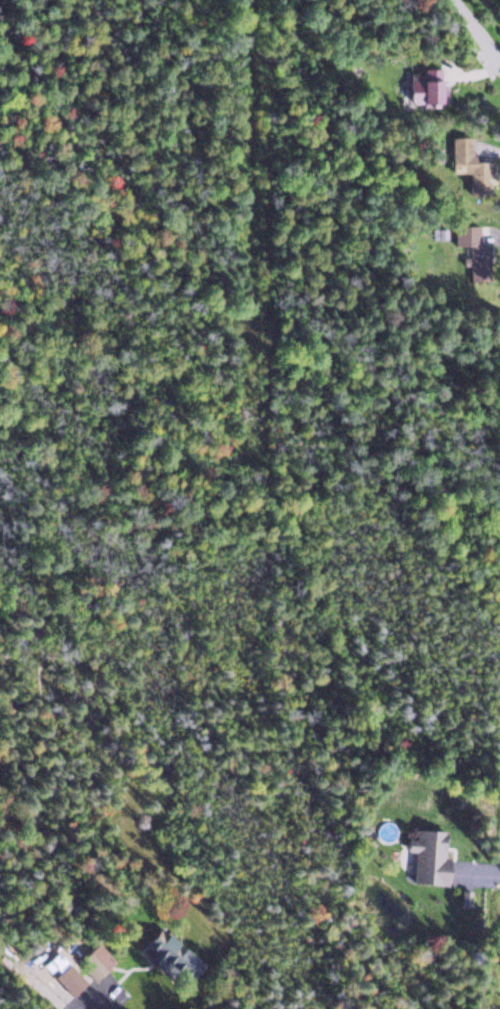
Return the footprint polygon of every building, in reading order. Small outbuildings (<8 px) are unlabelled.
[(405,69),(404,103),(436,103),(436,69),(405,69)] [(487,160),(468,160),(468,143),(447,143),(447,172),(465,172),(465,194),(487,194),(487,160)] [(464,280),(486,280),(486,242),(477,242),(477,224),(450,224),(450,244),(465,244),(465,257),(464,257),(464,280)] [(409,882),(442,884),(444,829),(412,828),(411,839),(402,838),(402,850),(411,850),(409,882)] [(189,982),(199,960),(167,946),(164,951),(155,947),(161,933),(151,928),(146,938),(151,941),(142,960),(189,982)] [(103,968),(85,949),(73,961),(91,980),(103,968)]
